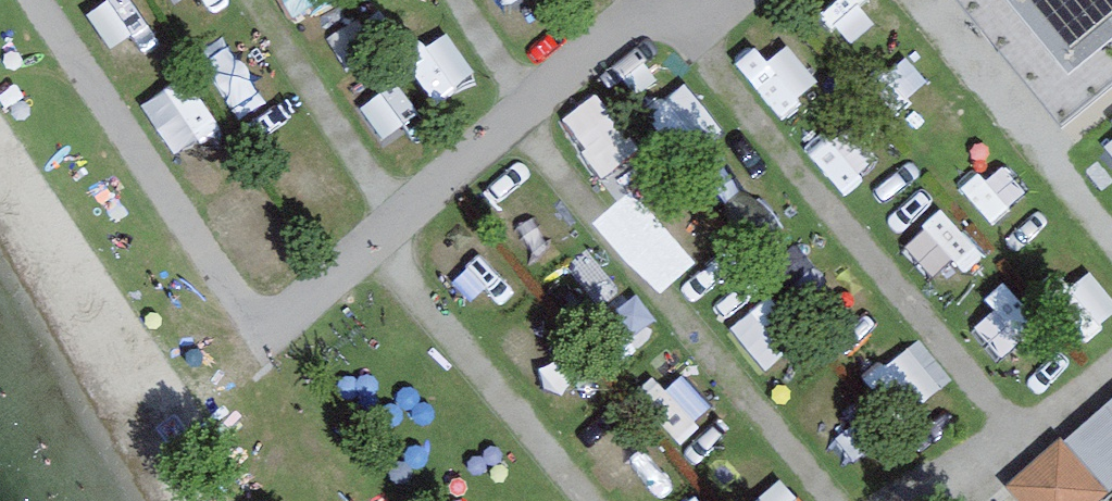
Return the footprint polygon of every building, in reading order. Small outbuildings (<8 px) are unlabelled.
[(101,12),(139,72),(175,50),(143,0),(120,0),(101,12)] [(190,24),(229,0),(175,0),(190,24)] [(1062,127),(1111,86),(1111,0),(957,0),(1062,127)] [(640,75),(664,113),(706,87),(681,48),(640,75)] [(187,147),(209,124),(174,91),(151,114),(187,147)] [(483,301),(515,268),(489,242),(456,274),(483,301)] [(627,265),(591,289),(612,320),(648,296),(627,265)] [(704,359),(666,390),(710,443),(747,412),(704,359)] [(1017,487),(1029,500),(1111,500),(1111,402),(1017,487)]
